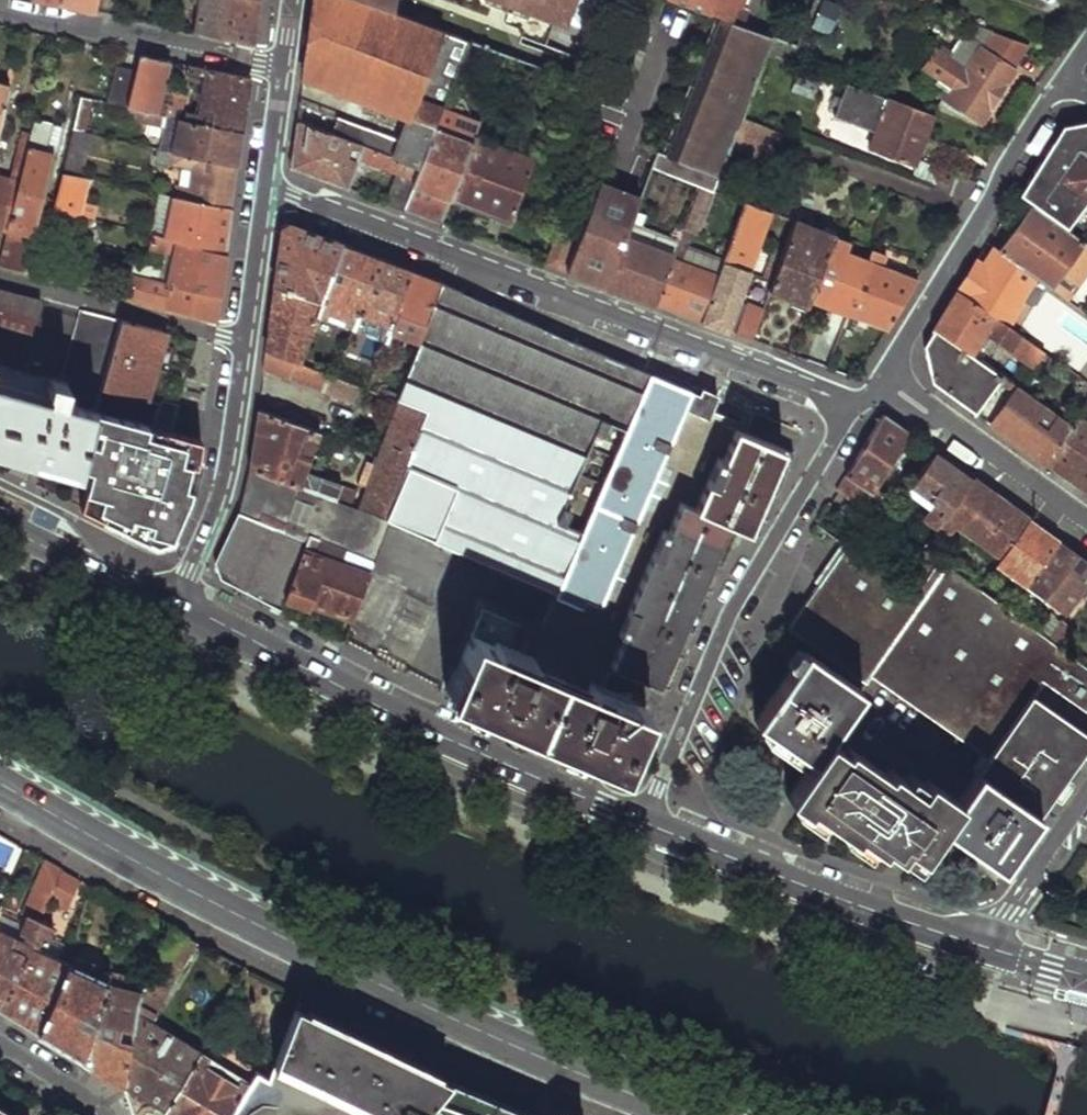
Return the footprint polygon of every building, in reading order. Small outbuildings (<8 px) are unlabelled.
[(57,3),(77,8),(97,12),(99,0),(58,0),(57,3)] [(196,33),(255,45),(260,1),(261,0),(201,0),(196,33)] [(298,120),(423,164),(443,110),(470,39),(386,8),(366,0),(315,0),(304,76),(409,116),(400,138),(301,103),(298,120)] [(523,6),(565,22),(571,6),(565,3),(566,0),(525,0),(523,6)] [(748,6),(735,1),(736,0),(680,0),(723,17),(736,22),(741,24),(748,6)] [(736,22),(723,17),(664,152),(677,158),(736,22)] [(741,24),(736,22),(677,158),(664,152),(659,151),(655,165),(701,182),(717,188),(734,147),(746,117),(772,55),(777,38),(741,24)] [(945,97),(950,100),(984,120),(1032,46),(972,22),(969,31),(989,39),(970,69),(934,49),(922,69),(951,87),(945,97)] [(136,71),(127,107),(142,111),(159,114),(165,92),(172,61),(140,54),(136,71)] [(207,76),(203,115),(186,111),(184,120),(243,135),(247,104),(251,78),(201,67),(188,65),(187,72),(207,76)] [(116,66),(108,103),(127,107),(136,71),(116,66)] [(797,75),(791,90),(815,99),(820,84),(797,75)] [(881,131),(874,147),(920,164),(939,117),(851,84),(839,117),(881,131)] [(10,88),(0,85),(0,125),(10,88)] [(165,92),(159,114),(165,116),(178,119),(184,120),(186,111),(189,97),(165,92)] [(82,95),(74,128),(86,130),(93,99),(82,95)] [(423,164),(407,208),(425,215),(443,222),(452,200),(474,140),(451,133),(457,115),(443,110),(423,164)] [(142,111),(140,121),(164,126),(161,138),(159,148),(172,151),(178,119),(165,116),(159,114),(142,111)] [(24,117),(16,149),(27,151),(35,119),(24,117)] [(746,117),(734,147),(776,162),(788,133),(746,117)] [(27,151),(17,191),(41,197),(44,186),(53,155),(43,153),(51,123),(35,119),(27,151)] [(178,119),(172,151),(199,158),(239,167),(241,151),(243,135),(184,120),(178,119)] [(340,184),(350,187),(362,157),(397,170),(388,201),(407,208),(423,164),(298,120),(292,166),(340,184)] [(51,123),(43,153),(53,155),(61,126),(51,123)] [(1086,199),(1086,200),(1086,128),(1085,126),(1073,142),(1064,135),(1022,194),(1035,204),(1066,227),(1086,199)] [(1064,135),(1073,142),(1085,126),(1070,127),(1064,135)] [(74,128),(63,170),(83,174),(93,132),(86,130),(74,128)] [(474,140),(452,200),(512,222),(537,157),(477,134),(474,140)] [(183,166),(179,184),(192,187),(199,158),(172,151),(159,148),(156,159),(183,166)] [(7,230),(17,191),(27,151),(16,149),(8,180),(0,178),(0,228),(7,230)] [(199,158),(192,187),(179,184),(176,196),(233,210),(236,190),(239,167),(199,158)] [(655,165),(649,180),(695,198),(701,182),(655,165)] [(945,168),(937,188),(968,200),(979,179),(945,168)] [(59,190),(56,200),(53,212),(67,215),(80,219),(91,176),(83,174),(63,170),(59,190)] [(642,197),(600,182),(582,230),(568,268),(587,275),(612,284),(637,212),(642,197)] [(44,186),(41,197),(56,200),(59,190),(44,186)] [(7,230),(0,258),(0,268),(23,274),(33,237),(32,237),(41,197),(17,191),(7,230)] [(164,193),(153,237),(166,240),(176,196),(164,193)] [(176,196),(166,240),(227,255),(230,232),(233,210),(176,196)] [(719,273),(703,319),(714,323),(728,328),(773,210),(745,199),(719,273)] [(1051,285),(1061,271),(1079,284),(1086,272),(1086,242),(1066,227),(1035,204),(1003,250),(1048,283),(1051,285)] [(706,210),(694,205),(685,228),(697,233),(706,210)] [(53,212),(49,227),(63,230),(67,215),(53,212)] [(637,212),(612,284),(634,292),(657,301),(674,257),(680,240),(642,226),(646,215),(637,212)] [(787,249),(773,288),(810,303),(811,300),(836,233),(824,229),(821,240),(806,232),(810,223),(798,219),(787,249)] [(284,227),(277,285),(321,301),(344,242),(317,232),(290,222),(284,227)] [(563,224),(550,262),(568,268),(582,230),(563,224)] [(83,227),(79,240),(92,244),(96,230),(83,227)] [(836,233),(811,300),(848,314),(869,258),(852,251),(856,241),(836,233)] [(174,253),(167,283),(221,297),(224,273),(227,255),(166,240),(153,237),(151,237),(149,251),(166,254),(174,253)] [(92,244),(79,240),(77,249),(90,252),(92,244)] [(321,301),(318,310),(349,324),(354,315),(380,255),(361,248),(344,242),(321,301)] [(773,288),(787,249),(778,245),(762,288),(771,292),(773,288)] [(961,289),(1008,322),(1025,297),(1029,300),(1034,300),(1036,300),(1038,299),(1048,283),(1003,250),(996,245),(981,271),(975,267),(961,289)] [(869,258),(848,314),(888,329),(901,308),(919,280),(882,266),(888,253),(873,247),(869,258)] [(77,249),(68,285),(94,292),(101,259),(89,255),(90,252),(77,249)] [(166,254),(161,272),(167,283),(174,253),(166,254)] [(380,255),(354,315),(387,329),(414,268),(396,261),(380,255)] [(680,310),(703,319),(719,273),(674,257),(657,301),(680,310)] [(115,280),(111,296),(164,310),(218,323),(221,297),(167,283),(161,272),(158,268),(136,263),(131,284),(115,280)] [(414,268),(387,329),(418,340),(443,283),(444,280),(430,274),(414,268)] [(1061,271),(1051,285),(1069,298),(1079,284),(1061,271)] [(483,607),(446,693),(524,727),(622,770),(648,703),(629,695),(631,689),(606,679),(612,662),(671,689),(737,524),(762,532),(795,451),(711,414),(719,394),(704,388),(702,393),(443,283),(418,340),(397,390),(400,391),(434,406),(385,516),(351,504),(338,499),(252,467),(241,511),(310,539),(312,535),(375,561),(388,519),(557,594),(541,630),(483,607)] [(268,348),(300,358),(318,310),(321,301),(277,285),(268,348)] [(937,327),(971,351),(985,331),(1036,365),(1046,349),(1008,322),(961,289),(949,308),(937,327)] [(18,390),(22,371),(40,301),(0,291),(0,385),(18,390)] [(750,301),(739,332),(755,338),(767,307),(750,301)] [(80,467),(102,388),(121,322),(83,312),(63,382),(49,379),(45,398),(18,390),(0,385),(0,445),(80,467)] [(165,333),(121,322),(102,388),(150,401),(165,333)] [(978,411),(1003,374),(971,351),(937,327),(927,343),(936,381),(957,396),(978,411)] [(268,348),(265,366),(318,382),(321,372),(326,373),(324,385),(352,393),(357,377),(300,358),(268,348)] [(22,371),(18,390),(45,398),(49,379),(22,371)] [(1003,374),(978,411),(1012,436),(1046,460),(1071,424),(1003,374)] [(150,401),(102,388),(80,467),(70,503),(144,539),(162,533),(189,495),(202,441),(174,434),(182,406),(163,401),(162,405),(150,401)] [(351,504),(385,516),(434,406),(400,391),(351,504)] [(252,467),(338,499),(346,481),(310,466),(323,428),(260,408),(252,467)] [(838,488),(862,504),(913,433),(885,412),(838,488)] [(1086,490),(1086,418),(1080,412),(1071,424),(1046,460),(1069,477),(1086,490)] [(939,451),(912,489),(932,502),(925,514),(941,525),(974,476),(957,464),(939,451)] [(941,525),(933,536),(943,543),(958,521),(1002,555),(1030,517),(1002,497),(974,476),(941,525)] [(241,511),(214,573),(249,591),(283,609),(287,599),(307,547),(310,539),(241,511)] [(996,563),(1028,584),(1059,538),(1045,528),(1030,517),(1002,555),(996,563)] [(1028,584),(1068,613),(1086,585),(1086,558),(1059,538),(1028,584)] [(810,640),(761,706),(814,747),(789,782),(807,794),(810,791),(855,823),(858,818),(880,834),(883,829),(899,839),(905,831),(923,841),(942,816),(1002,860),(1086,746),(1086,724),(1036,686),(1044,675),(1086,706),(1086,667),(1061,648),(1048,638),(941,561),(918,596),(901,583),(847,543),(790,625),(810,640)] [(307,547),(287,599),(315,610),(319,602),(354,616),(371,573),(307,547)] [(925,550),(901,583),(918,596),(941,561),(925,550)] [(1060,622),(1048,638),(1061,648),(1073,630),(1060,622)] [(47,860),(34,889),(51,897),(63,870),(47,860)] [(63,870),(51,897),(50,900),(67,906),(79,878),(63,870)] [(3,1011),(41,923),(29,918),(21,935),(26,939),(24,941),(0,931),(0,1009),(3,1011)] [(41,923),(3,1011),(41,1034),(68,962),(35,947),(36,943),(45,946),(51,928),(41,923)] [(124,1085),(153,1103),(147,1112),(152,1114),(161,1114),(164,1111),(196,1054),(149,1024),(198,942),(175,930),(140,995),(124,1085)] [(68,962),(41,1034),(85,1061),(107,980),(91,973),(94,965),(77,957),(73,964),(68,962)] [(234,960),(226,974),(238,982),(247,967),(234,960)] [(107,980),(85,1061),(124,1085),(140,995),(123,990),(126,975),(109,971),(107,980)] [(275,1058),(393,1114),(417,1114),(444,1080),(297,1007),(275,1058)] [(164,1111),(169,1114),(229,1114),(248,1082),(198,1051),(196,1054),(164,1111)] [(229,1114),(393,1114),(275,1058),(267,1074),(256,1068),(248,1082),(229,1114)] [(444,1080),(417,1114),(519,1114),(444,1080)] [(0,1106),(0,1114),(14,1114),(0,1106)]
